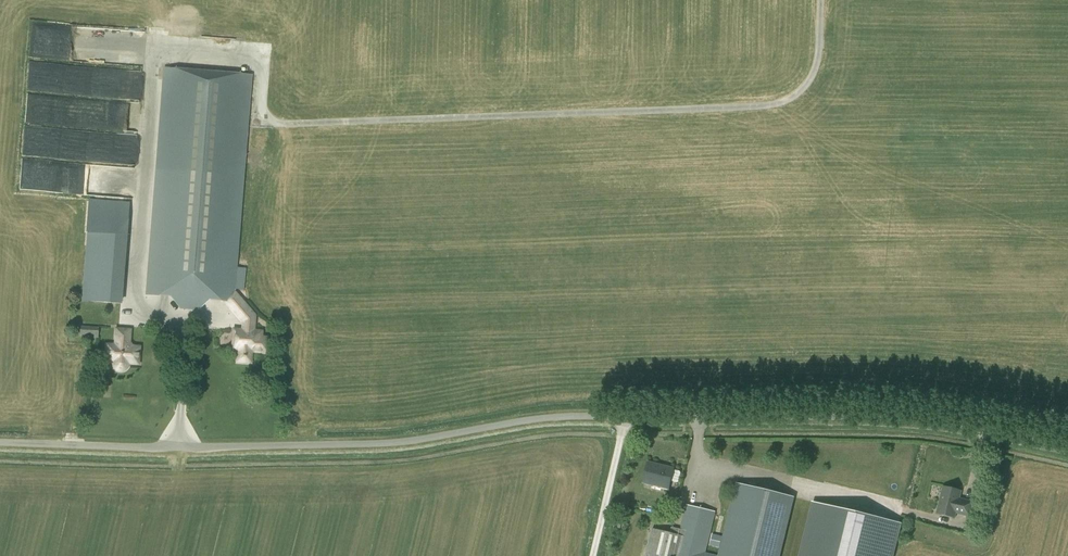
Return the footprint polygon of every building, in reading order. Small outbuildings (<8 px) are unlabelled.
[(91,44),(89,30),(72,33),(74,47),(91,44)] [(63,93),(83,93),(83,65),(63,65),(63,93)] [(246,77),(165,71),(147,295),(171,296),(180,309),(198,310),(210,300),(222,300),(241,323),(255,323),(256,315),(234,290),(234,289),(245,154),(240,154),(246,77)] [(58,128),(56,157),(72,158),(73,146),(72,146),(72,140),(79,141),(80,130),(58,128)] [(94,161),(137,164),(139,135),(96,132),(94,161)] [(73,192),(103,193),(104,165),(86,165),(86,173),(78,173),(78,180),(73,180),(73,192)] [(116,292),(83,290),(82,299),(115,302),(116,292)] [(261,332),(254,331),(255,323),(241,323),(241,331),(237,330),(234,332),(234,340),(236,340),(236,348),(239,348),(238,361),(250,362),(251,351),(267,352),(268,339),(261,338),(261,332)] [(79,337),(97,338),(98,328),(80,327),(79,337)] [(107,345),(106,359),(114,360),(114,363),(114,365),(115,367),(116,368),(117,369),(119,370),(120,370),(122,370),(124,370),(124,369),(126,368),(127,366),(128,364),(128,363),(128,361),(136,361),(137,354),(139,354),(139,348),(131,347),(129,344),(130,331),(117,330),(116,346),(107,345)] [(669,488),(670,482),(677,484),(679,482),(682,474),(680,471),(674,470),(674,468),(648,462),(643,482),(669,488)] [(792,497),(738,484),(721,555),(778,555),(792,497)] [(944,486),(937,512),(955,517),(956,512),(970,515),(973,501),(959,498),(961,490),(944,486)] [(873,516),(817,503),(805,555),(864,555),(873,516)] [(686,505),(680,530),(672,528),(670,534),(652,529),(646,554),(653,555),(718,555),(705,553),(716,512),(686,505)] [(719,548),(722,536),(711,534),(709,545),(719,548)]
